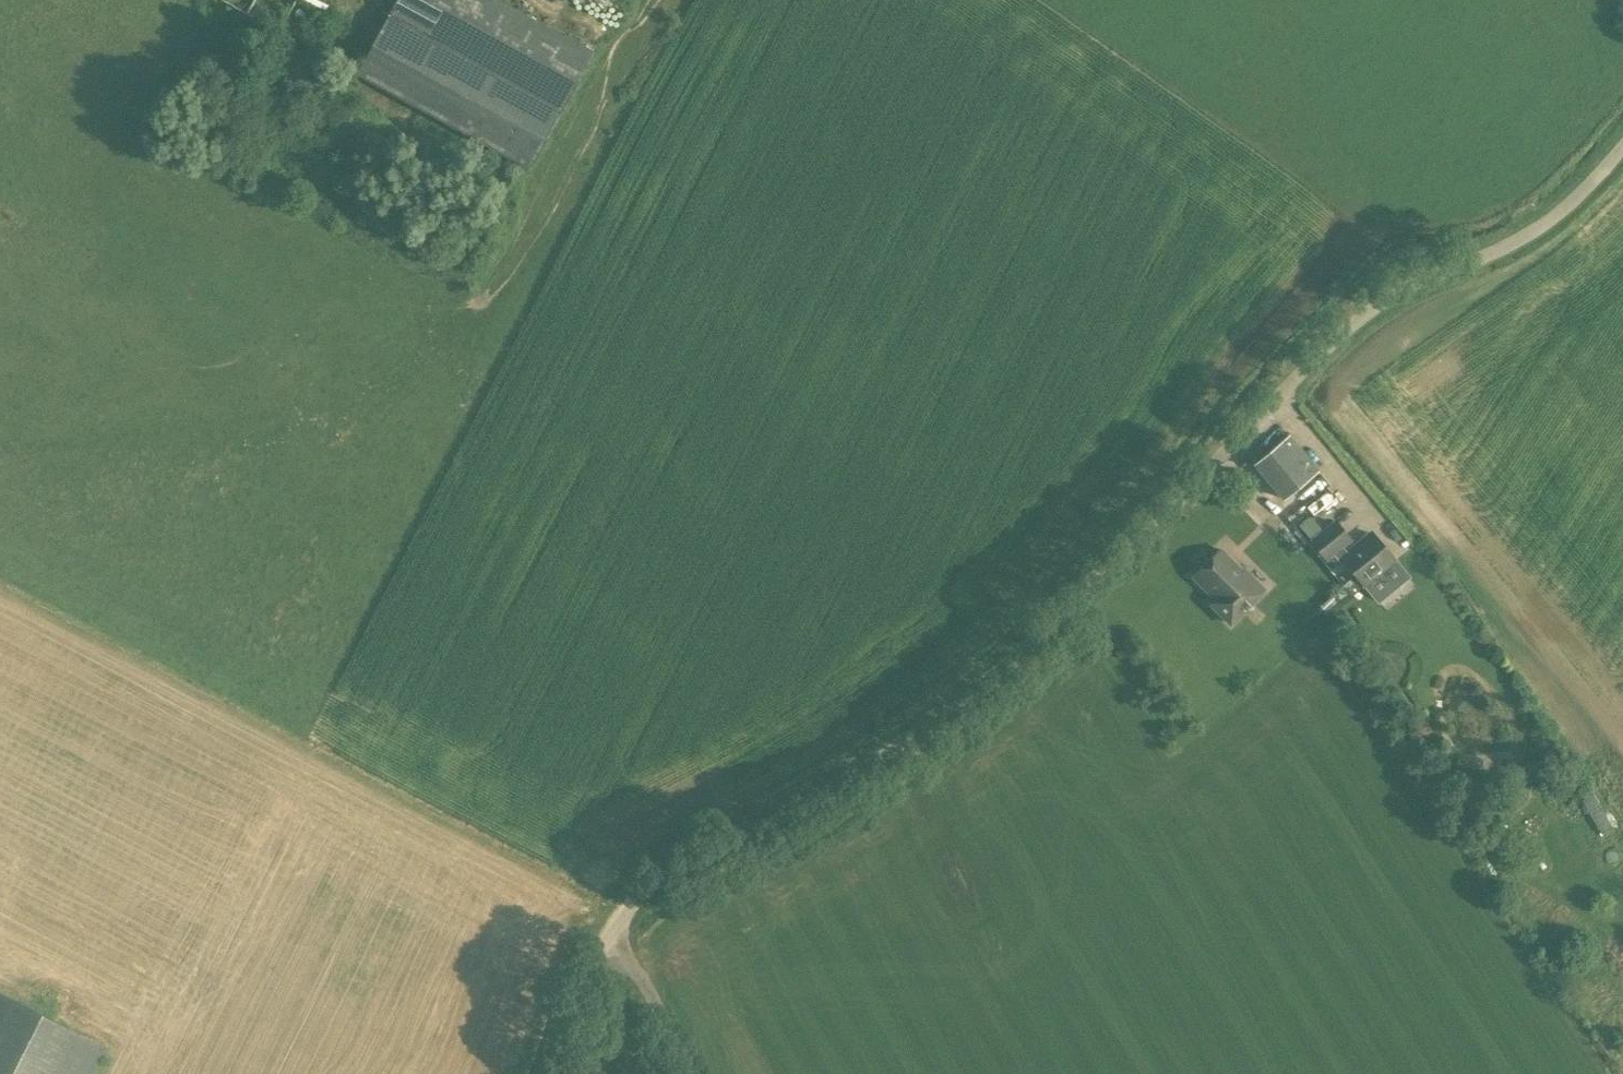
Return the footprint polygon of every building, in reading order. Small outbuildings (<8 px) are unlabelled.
[(251,9),(254,0),(222,0),(251,9)] [(355,76),(530,170),(594,51),(499,0),(396,0),(355,76)] [(1288,436),(1254,464),(1283,499),(1317,470),(1288,436)] [(1331,554),(1333,557),(1330,560),(1335,567),(1339,564),(1341,567),(1345,564),(1363,585),(1393,561),(1371,534),(1346,553),(1340,546),(1348,540),(1334,523),(1311,542),(1325,559),(1331,554)] [(1245,570),(1243,572),(1220,550),(1193,577),(1215,599),(1210,604),(1229,623),(1263,588),(1245,570)] [(1594,793),(1583,799),(1602,831),(1612,825),(1594,793)] [(108,1048),(0,992),(0,1073),(94,1073),(108,1048)]
